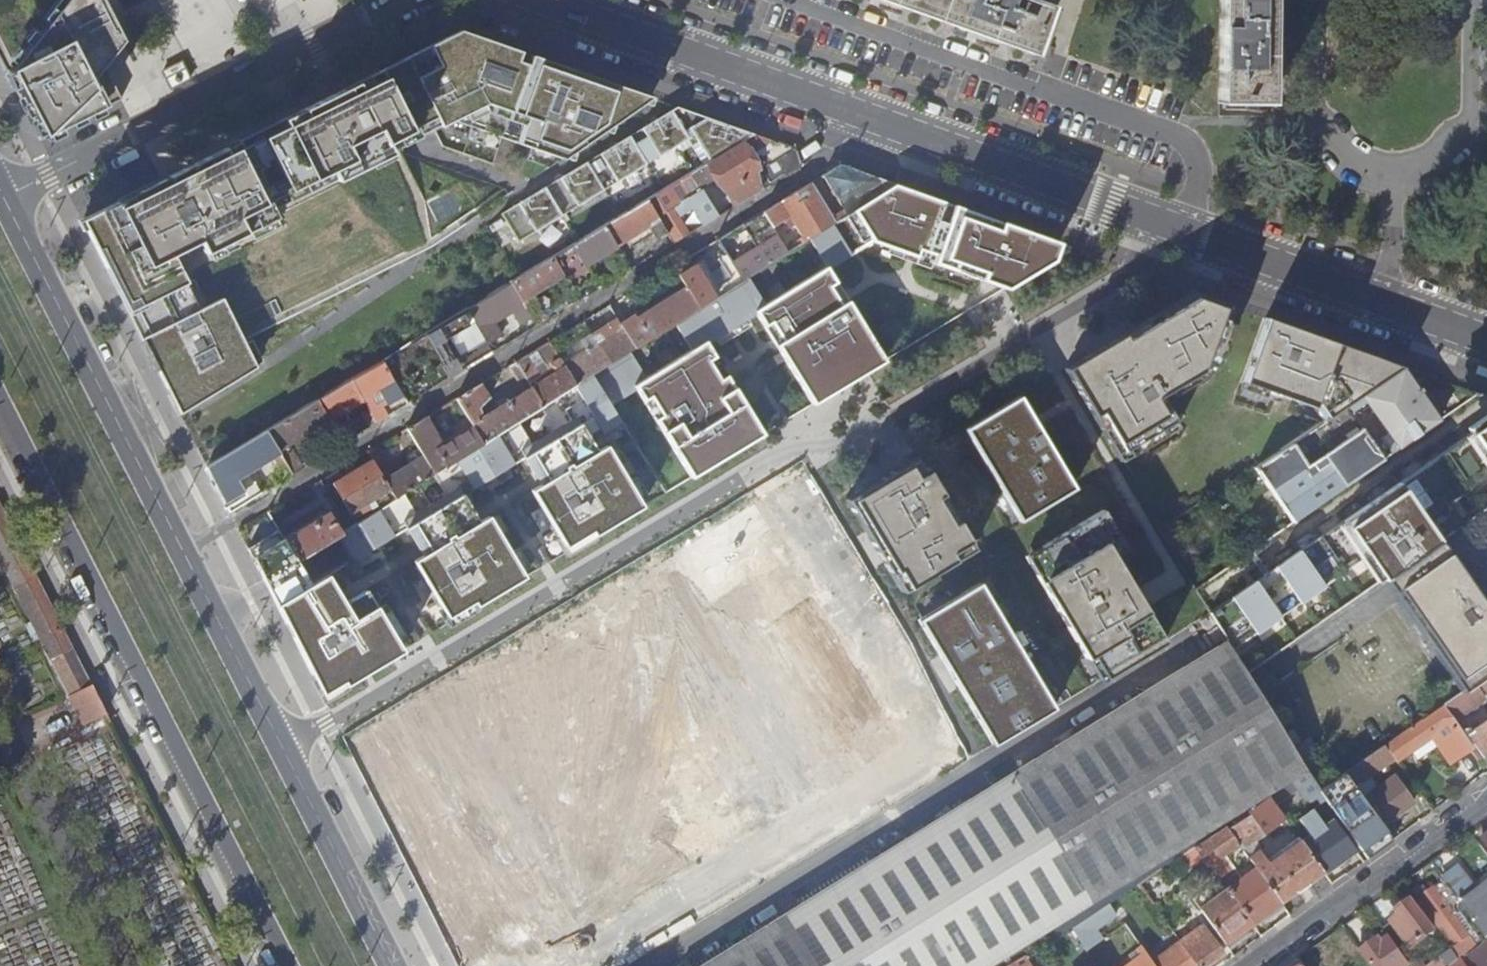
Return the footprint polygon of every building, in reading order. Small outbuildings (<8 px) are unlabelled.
[(38,139),(119,98),(110,80),(96,52),(83,26),(77,15),(70,0),(0,0),(0,64),(38,139)] [(886,4),(901,9),(903,3),(954,21),(952,27),(976,36),(998,44),(1001,37),(1034,49),(1039,35),(1049,7),(1029,0),(875,0),(886,4)] [(1269,105),(1270,34),(1270,0),(1218,0),(1216,105),(1269,105)] [(903,3),(901,9),(952,27),(954,21),(903,3)] [(1001,37),(998,44),(1032,55),(1034,49),(1001,37)] [(105,207),(80,219),(125,311),(164,390),(181,423),(257,377),(241,342),(430,249),(498,187),(494,181),(466,196),(452,173),(417,192),(386,118),(423,99),(554,154),(648,98),(565,69),(563,76),(461,38),(437,48),(434,43),(395,62),(345,87),(253,133),(161,179),(105,207)] [(674,107),(499,214),(515,238),(690,133),(708,162),(752,135),(674,107)] [(768,141),(752,135),(708,162),(646,200),(666,232),(672,243),(687,234),(677,218),(693,208),(703,224),(717,216),(697,186),(713,176),(722,192),(727,189),(736,204),(797,168),(793,150),(777,144),(751,159),(748,154),(768,141)] [(872,198),(893,185),(837,165),(820,175),(845,215),(872,198)] [(811,236),(841,217),(838,213),(829,218),(808,183),(760,212),(770,227),(775,224),(778,229),(784,225),(784,222),(783,220),(787,216),(803,241),(805,240),(811,236)] [(841,217),(811,236),(832,270),(878,243),(1003,290),(1055,259),(1059,245),(1046,240),(994,221),(969,212),(944,203),(903,189),(893,185),(872,198),(845,215),(841,217)] [(666,232),(646,200),(612,220),(602,226),(613,242),(622,237),(627,246),(640,238),(635,230),(650,220),(660,236),(666,232)] [(770,227),(760,212),(747,220),(761,244),(730,262),(733,266),(741,280),(742,280),(751,274),(786,252),(770,227)] [(584,264),(615,246),(613,242),(602,226),(552,257),(563,275),(572,291),(593,279),(584,264)] [(795,238),(792,233),(784,238),(787,243),(795,238)] [(552,257),(509,283),(520,301),(563,275),(552,257)] [(698,307),(741,280),(733,266),(723,273),(726,280),(718,285),(701,259),(689,267),(684,258),(672,266),(686,287),(698,307)] [(887,360),(832,270),(770,307),(763,312),(819,401),(887,360)] [(763,312),(770,307),(751,274),(742,280),(741,280),(698,307),(674,322),(693,354),(710,344),(763,312)] [(477,327),(520,302),(520,301),(509,283),(466,309),(477,327)] [(674,322),(698,307),(686,287),(634,318),(632,314),(618,323),(633,347),(674,322)] [(1219,384),(1239,322),(1202,306),(1072,384),(1122,471),(1181,439),(1168,413),(1219,384)] [(461,311),(430,331),(437,341),(468,322),(461,311)] [(629,350),(633,347),(618,323),(615,317),(589,333),(607,363),(629,350)] [(591,374),(607,363),(589,333),(581,321),(577,323),(586,338),(581,341),(586,350),(561,365),(574,384),(589,375),(591,374)] [(1358,397),(1402,368),(1269,321),(1244,396),(1322,421),(1358,397)] [(423,334),(388,356),(381,360),(401,396),(406,404),(416,398),(400,377),(418,366),(416,361),(424,357),(424,372),(433,388),(450,378),(423,334)] [(485,341),(454,361),(461,371),(492,352),(485,341)] [(573,385),(574,384),(561,365),(546,341),(534,349),(549,375),(536,383),(521,357),(507,365),(524,390),(529,387),(540,406),(551,399),(573,385)] [(765,433),(710,344),(693,354),(648,381),(629,350),(607,363),(591,374),(610,404),(641,385),(697,474),(765,433)] [(549,375),(534,349),(521,357),(536,383),(549,375)] [(381,360),(350,379),(362,399),(374,392),(380,404),(382,407),(401,396),(381,360)] [(1402,368),(1358,397),(1396,451),(1439,421),(1421,395),(1424,393),(1422,389),(1435,380),(1402,368)] [(580,398),(600,431),(617,421),(589,375),(574,384),(573,385),(580,398)] [(1425,389),(1443,415),(1461,403),(1443,377),(1425,389)] [(316,400),(327,420),(341,444),(349,439),(344,430),(340,432),(331,417),(340,412),(344,409),(362,399),(350,379),(333,389),(324,394),(316,400)] [(515,421),(540,406),(529,387),(524,390),(475,421),(473,418),(478,415),(476,408),(487,397),(478,383),(453,399),(466,419),(481,443),(495,434),(515,421)] [(374,392),(362,399),(364,403),(370,399),(375,407),(380,404),(374,392)] [(568,419),(573,416),(587,439),(600,431),(580,398),(562,408),(568,419)] [(370,399),(364,403),(367,407),(376,423),(382,419),(375,407),(370,399)] [(265,430),(276,450),(327,420),(316,400),(265,430)] [(1081,498),(1020,405),(966,439),(1027,533),(1081,498)] [(367,428),(376,423),(367,407),(358,413),(367,428)] [(344,409),(340,412),(344,419),(348,416),(344,409)] [(455,459),(481,443),(466,419),(452,428),(456,436),(441,445),(423,416),(404,427),(417,448),(433,473),(455,459)] [(519,449),(523,455),(532,471),(587,439),(573,416),(568,419),(528,443),(519,449)] [(1469,432),(1472,438),(1466,442),(1486,472),(1486,419),(1469,432)] [(515,421),(495,434),(511,462),(517,459),(523,455),(519,449),(528,443),(517,425),(515,421)] [(336,442),(329,429),(312,439),(319,452),(336,442)] [(221,457),(246,501),(256,495),(249,483),(245,485),(239,475),(272,456),(284,478),(291,474),(281,458),(276,450),(265,430),(264,431),(221,457)] [(1290,524),(1383,463),(1363,432),(1306,469),(1291,446),(1254,470),(1290,524)] [(455,459),(472,486),(481,480),(504,466),(511,462),(495,434),(481,443),(455,459)] [(587,439),(532,471),(539,482),(593,449),(587,439)] [(1486,479),(1486,472),(1466,442),(1402,486),(1426,521),(1486,479)] [(563,545),(565,548),(639,504),(636,498),(626,483),(622,476),(613,461),(602,444),(593,449),(539,482),(529,488),(539,505),(563,545)] [(432,474),(433,473),(417,448),(406,455),(410,462),(390,474),(383,462),(385,461),(375,445),(364,451),(369,459),(393,498),(402,492),(432,474)] [(281,458),(291,474),(297,470),(288,454),(281,458)] [(979,557),(917,458),(857,495),(918,594),(979,557)] [(387,502),(393,498),(369,459),(331,482),(351,517),(369,506),(366,501),(382,492),(387,502)] [(434,478),(443,494),(456,486),(460,493),(466,489),(472,486),(455,459),(433,473),(432,474),(434,478)] [(402,519),(406,525),(416,542),(470,509),(460,493),(456,486),(443,494),(414,511),(402,519)] [(1397,603),(1455,562),(1426,521),(1402,486),(1344,527),(1382,584),(1397,603)] [(377,508),(388,527),(392,534),(400,529),(406,525),(402,519),(414,511),(405,496),(402,492),(393,498),(387,502),(377,508)] [(416,685),(546,935),(902,751),(771,501),(416,685)] [(84,720),(104,710),(0,506),(0,562),(2,565),(81,720),(84,720)] [(343,529),(338,533),(353,557),(377,543),(392,534),(388,527),(377,508),(349,526),(343,529)] [(343,529),(349,526),(339,509),(333,513),(343,529)] [(470,509),(416,542),(422,553),(477,520),(470,509)] [(282,536),(297,559),(338,533),(324,510),(287,533),(282,525),(277,528),(282,536)] [(446,615),(448,618),(522,574),(520,571),(507,550),(497,532),(486,514),(477,520),(422,553),(412,559),(422,575),(446,615)] [(1382,584),(1344,527),(1209,616),(1226,641),(1247,673),(1382,584)] [(264,579),(297,559),(282,536),(277,528),(247,546),(264,579)] [(297,559),(310,581),(326,571),(327,573),(353,557),(338,533),(297,559)] [(1164,641),(1095,533),(1036,570),(1105,678),(1164,641)] [(297,559),(264,579),(276,602),(310,581),(297,559)] [(1397,603),(1460,691),(1486,672),(1486,610),(1455,562),(1397,603)] [(310,581),(276,602),(285,620),(337,589),(327,573),(326,571),(310,581)] [(1055,708),(986,586),(924,621),(992,744),(1055,708)] [(306,643),(299,647),(323,694),(401,647),(386,621),(376,605),(365,587),(343,599),(297,628),(306,643)] [(337,589),(285,620),(299,647),(306,643),(297,628),(343,599),(337,589)] [(1306,771),(1247,673),(1226,641),(1064,740),(698,965),(992,965),(1306,771)] [(1453,719),(1478,701),(1474,696),(1486,688),(1486,672),(1460,691),(1442,704),(1453,719)] [(1393,759),(1395,762),(1430,737),(1448,763),(1470,748),(1441,706),(1419,722),(1418,720),(1382,745),(1393,759)] [(88,731),(109,721),(104,710),(84,720),(88,731)] [(1486,766),(1486,720),(1470,732),(1468,728),(1462,732),(1486,766)] [(1369,776),(1393,759),(1382,745),(1342,773),(1353,787),(1369,776)] [(1361,852),(1386,833),(1381,826),(1353,787),(1342,773),(1318,789),(1317,790),(1361,852)] [(1353,787),(1381,826),(1412,803),(1392,777),(1377,788),(1369,776),(1353,787)] [(1266,798),(1224,827),(1238,847),(1240,848),(1254,839),(1282,819),(1266,798)] [(1299,842),(1322,873),(1354,850),(1331,820),(1320,828),(1317,822),(1310,827),(1313,832),(1299,842)] [(1192,848),(1200,858),(1212,850),(1219,860),(1238,847),(1224,827),(1192,848)] [(1240,848),(1248,859),(1257,853),(1255,848),(1258,846),(1254,839),(1240,848)] [(1248,859),(1280,904),(1322,873),(1299,842),(1267,866),(1257,853),(1248,859)] [(1191,899),(1224,944),(1280,904),(1248,859),(1240,848),(1238,847),(1219,860),(1208,867),(1227,890),(1213,899),(1205,889),(1191,899)] [(1192,848),(1180,856),(1187,867),(1200,858),(1192,848)] [(1450,892),(1459,905),(1464,912),(1485,941),(1486,940),(1486,882),(1464,898),(1460,892),(1470,885),(1457,866),(1440,879),(1441,880),(1450,892)] [(1158,870),(1136,886),(1150,904),(1165,895),(1164,893),(1170,889),(1158,870)] [(1410,892),(1460,959),(1474,949),(1453,920),(1464,912),(1459,905),(1450,892),(1441,880),(1426,892),(1420,884),(1410,892)] [(1410,947),(1411,946),(1433,930),(1410,900),(1396,911),(1399,915),(1391,922),(1394,926),(1410,947)] [(1107,906),(1072,929),(1085,952),(1093,946),(1082,930),(1100,918),(1100,919),(1111,912),(1107,906)] [(1359,951),(1370,965),(1405,965),(1409,964),(1386,932),(1379,923),(1370,930),(1377,939),(1359,951)] [(1196,965),(1204,965),(1221,953),(1200,926),(1178,942),(1196,965)] [(1394,926),(1386,932),(1409,964),(1410,965),(1420,959),(1411,946),(1410,947),(1394,926)] [(1178,942),(1156,958),(1162,965),(1196,965),(1178,942)] [(1469,958),(1474,965),(1486,965),(1486,945),(1469,958)] [(1140,946),(1135,949),(1140,956),(1126,965),(1154,965),(1140,946)] [(1029,953),(1007,965),(1037,965),(1029,953)] [(1441,956),(1427,965),(1448,965),(1441,956)]
